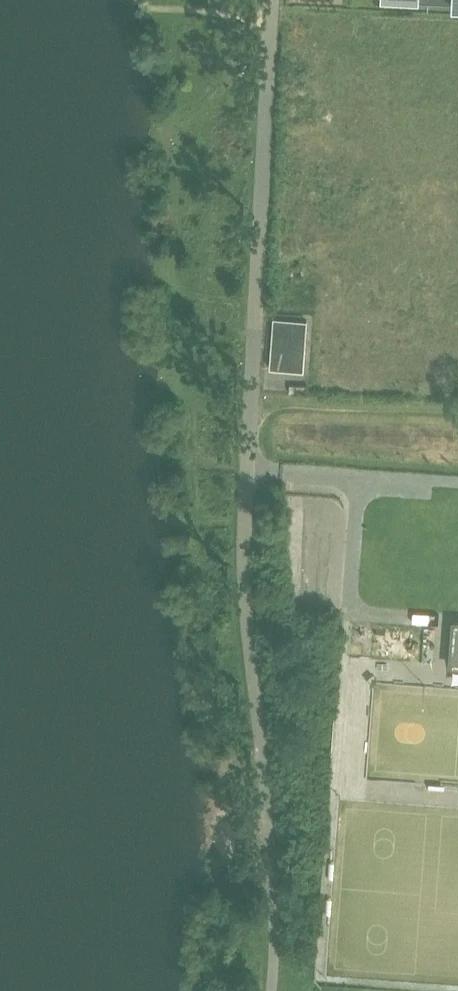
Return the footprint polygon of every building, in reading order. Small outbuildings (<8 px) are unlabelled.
[(305,371),(309,320),(273,317),(269,368),(305,371)] [(453,621),(449,664),(457,665),(457,621),(453,621)]
